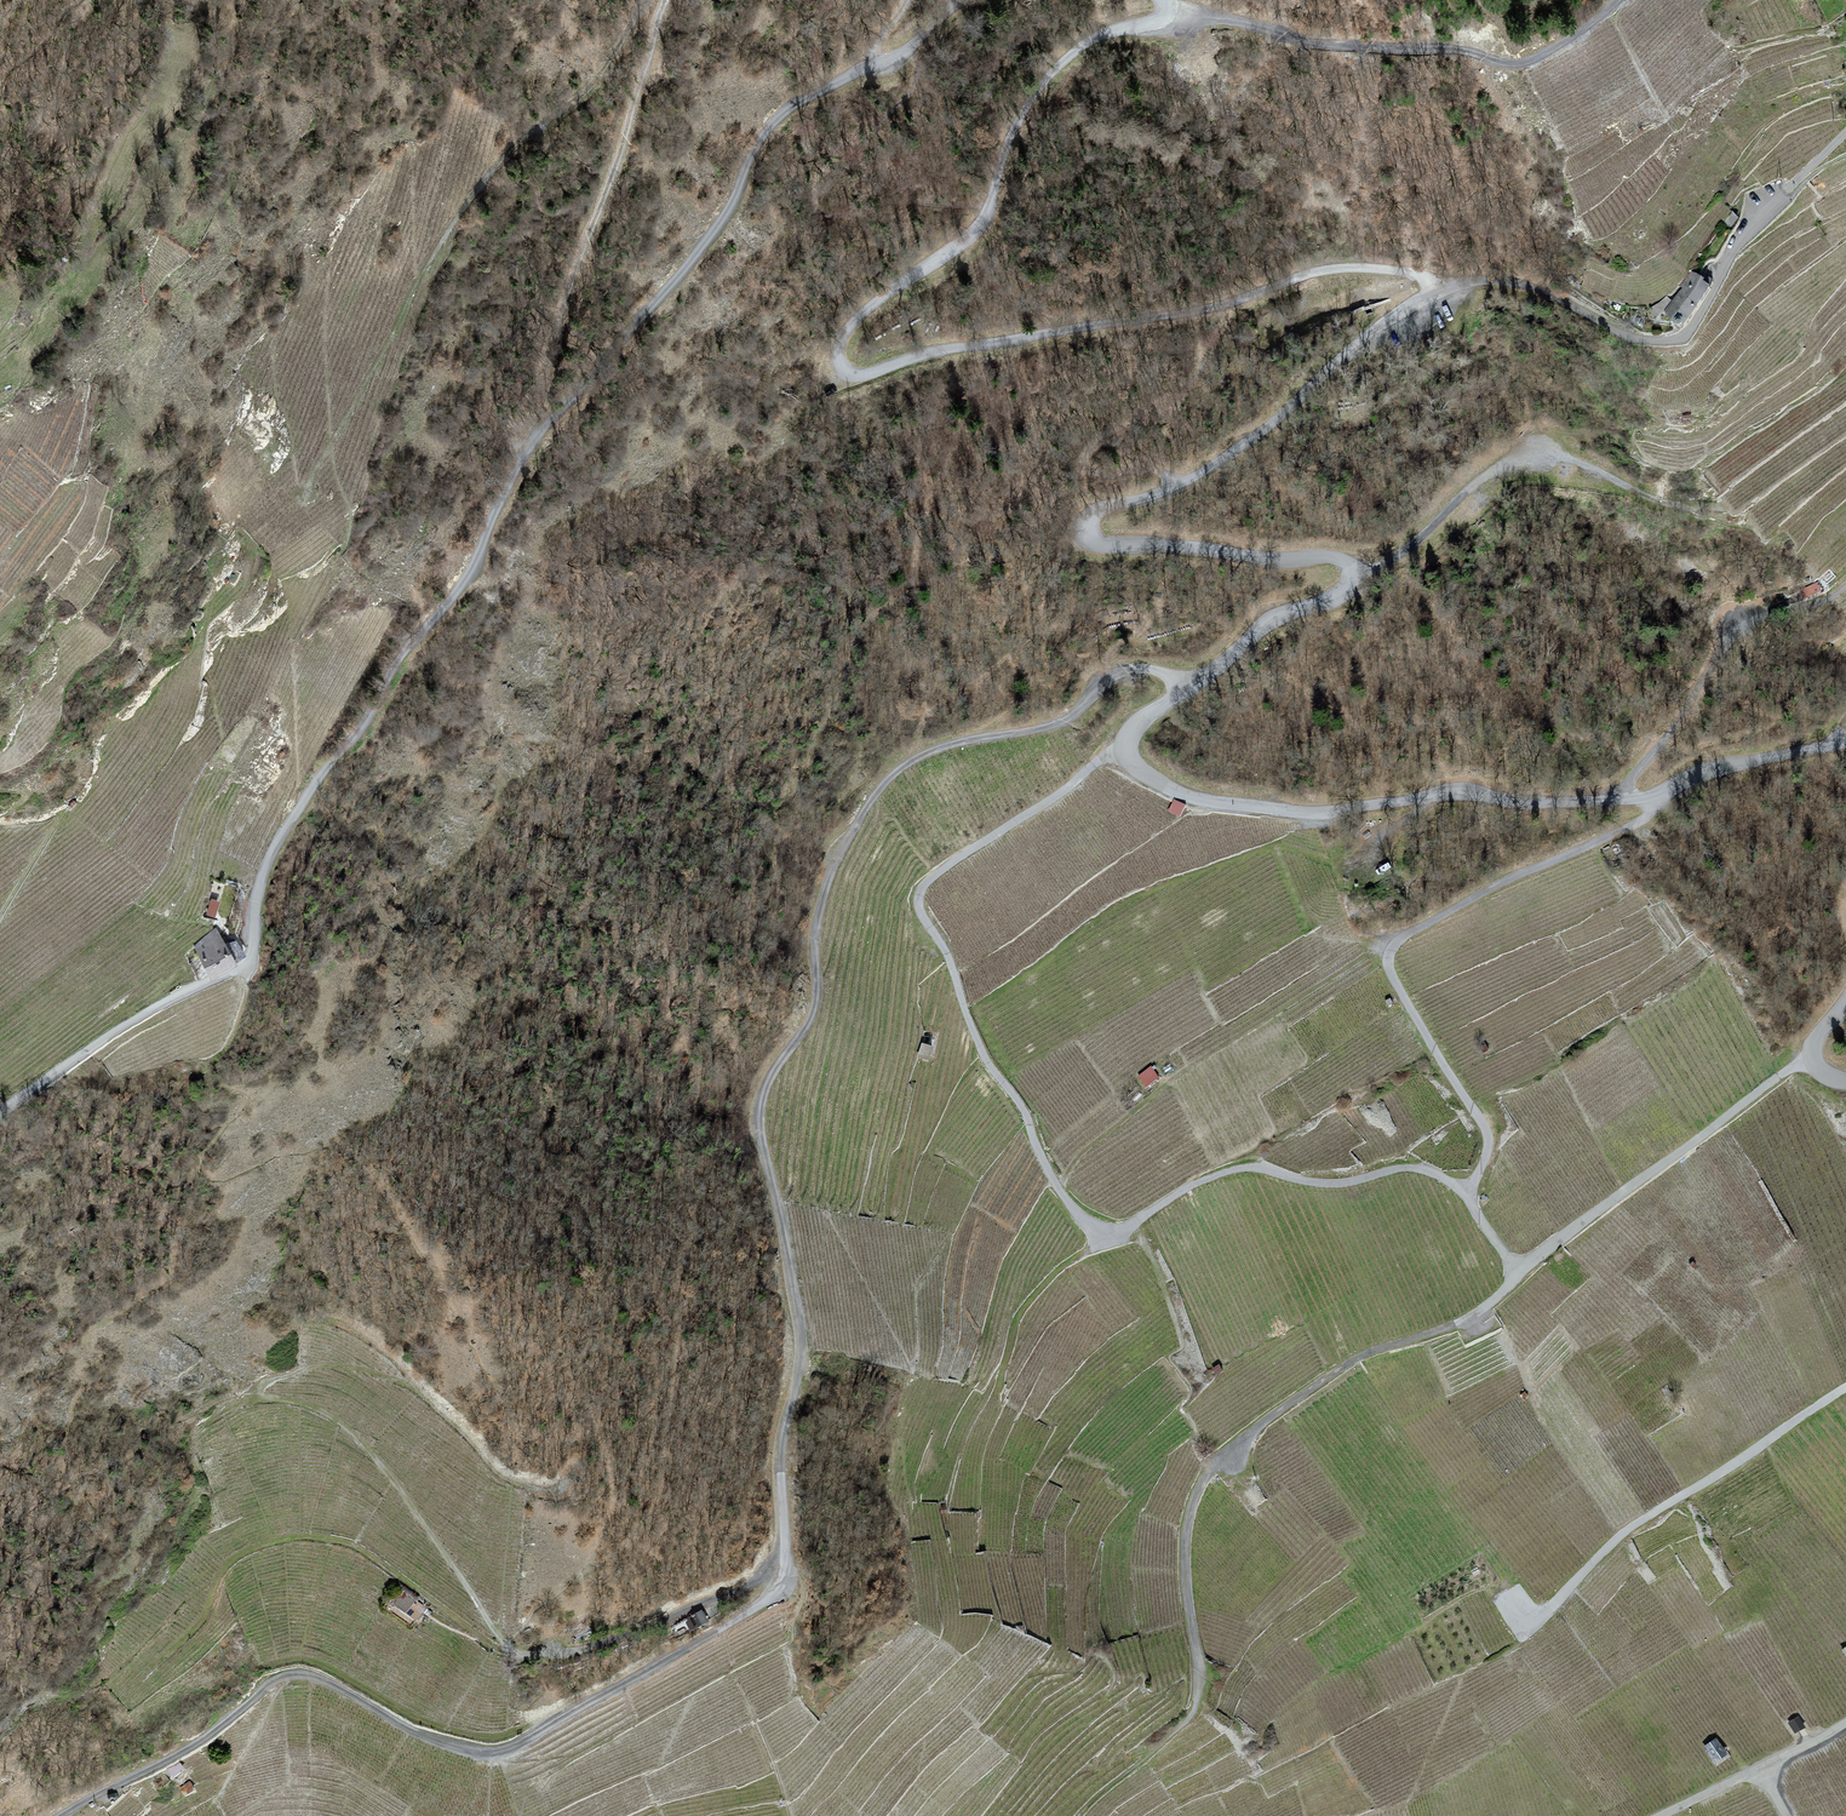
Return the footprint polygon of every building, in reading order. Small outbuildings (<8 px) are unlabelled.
[(1702,279),(1692,273),(1681,288),(1683,290),(1669,311),(1683,321),(1707,287),(1700,282),(1702,279)] [(1799,591),(1804,602),(1823,593),(1818,582),(1799,591)] [(1170,810),(1183,814),(1187,802),(1175,798),(1170,810)] [(210,895),(204,914),(212,917),(218,898),(210,895)] [(221,944),(213,932),(192,950),(204,978),(240,958),(232,941),(221,944)] [(936,1050),(923,1046),(918,1060),(931,1064),(936,1050)] [(1151,1068),(1138,1077),(1147,1089),(1160,1080),(1151,1068)] [(1145,1096),(1139,1088),(1129,1097),(1135,1104),(1145,1096)] [(425,1608),(401,1591),(391,1606),(414,1623),(425,1608)] [(709,1621),(702,1609),(684,1619),(691,1631),(709,1621)] [(1799,1716),(1788,1722),(1794,1733),(1805,1727),(1799,1716)] [(1716,1738),(1703,1747),(1715,1764),(1728,1754),(1716,1738)] [(177,1763),(164,1770),(169,1779),(182,1771),(177,1763)]
